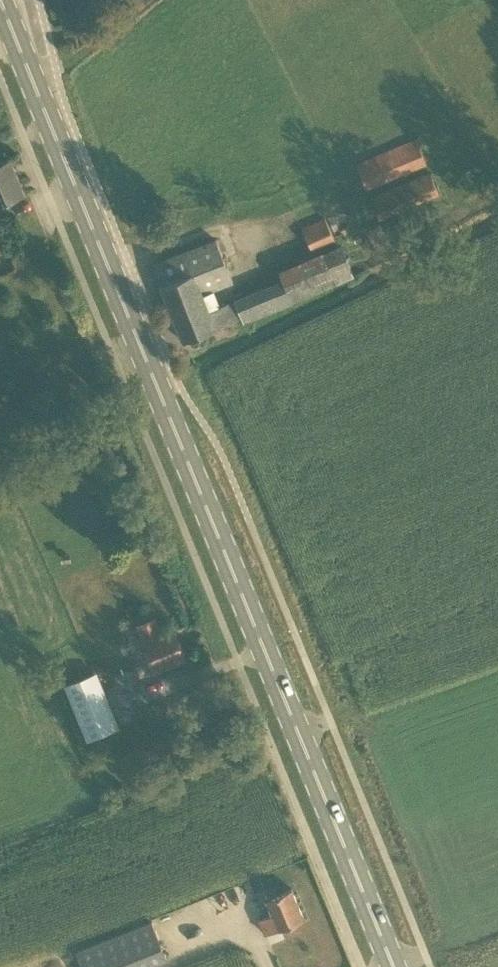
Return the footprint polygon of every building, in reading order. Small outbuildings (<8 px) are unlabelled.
[(356,163),(367,187),(427,162),(416,138),(356,163)] [(25,192),(10,157),(0,161),(0,202),(25,192)] [(430,171),(370,196),(379,218),(439,193),(430,171)] [(313,249),(335,239),(324,216),(302,227),(313,249)] [(184,341),(236,320),(228,303),(210,311),(202,293),(233,281),(230,274),(222,253),(217,239),(153,264),(184,341)] [(279,305),(271,286),(235,300),(244,320),(279,305)] [(161,634),(154,617),(139,623),(146,640),(145,641),(155,667),(185,655),(175,629),(161,634)] [(96,736),(124,724),(101,669),(73,680),(96,736)] [(258,875),(245,882),(249,892),(263,886),(258,875)] [(266,933),(304,917),(292,887),(267,898),(273,913),(260,918),(266,933)] [(88,966),(148,966),(171,958),(156,921),(82,950),(88,966)]
